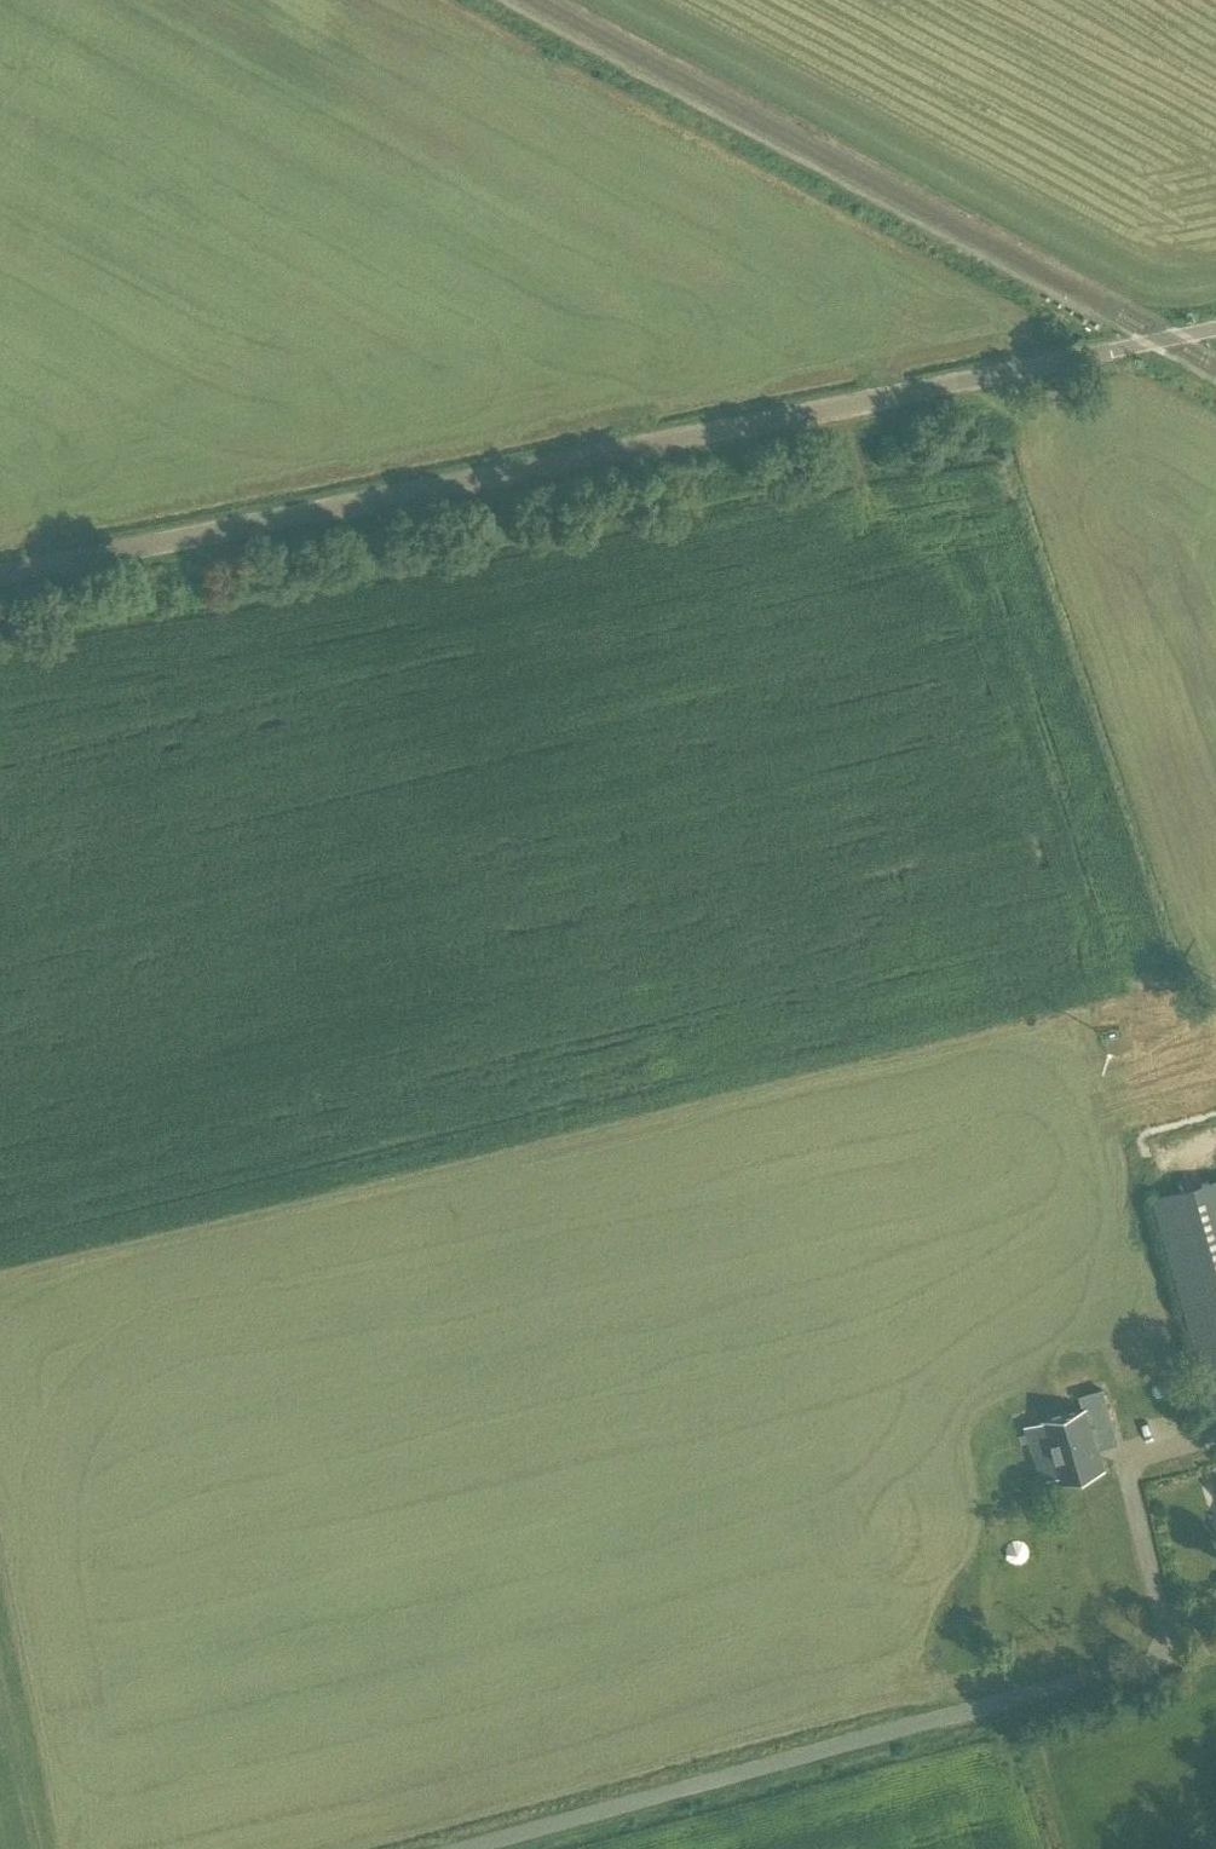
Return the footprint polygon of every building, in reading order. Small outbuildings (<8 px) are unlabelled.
[(1215,1418),(1215,1178),(1152,1196),(1215,1418)] [(1084,1408),(1034,1423),(1042,1450),(1049,1448),(1058,1481),(1102,1469),(1093,1439),(1114,1433),(1102,1390),(1081,1396),(1084,1408)]
